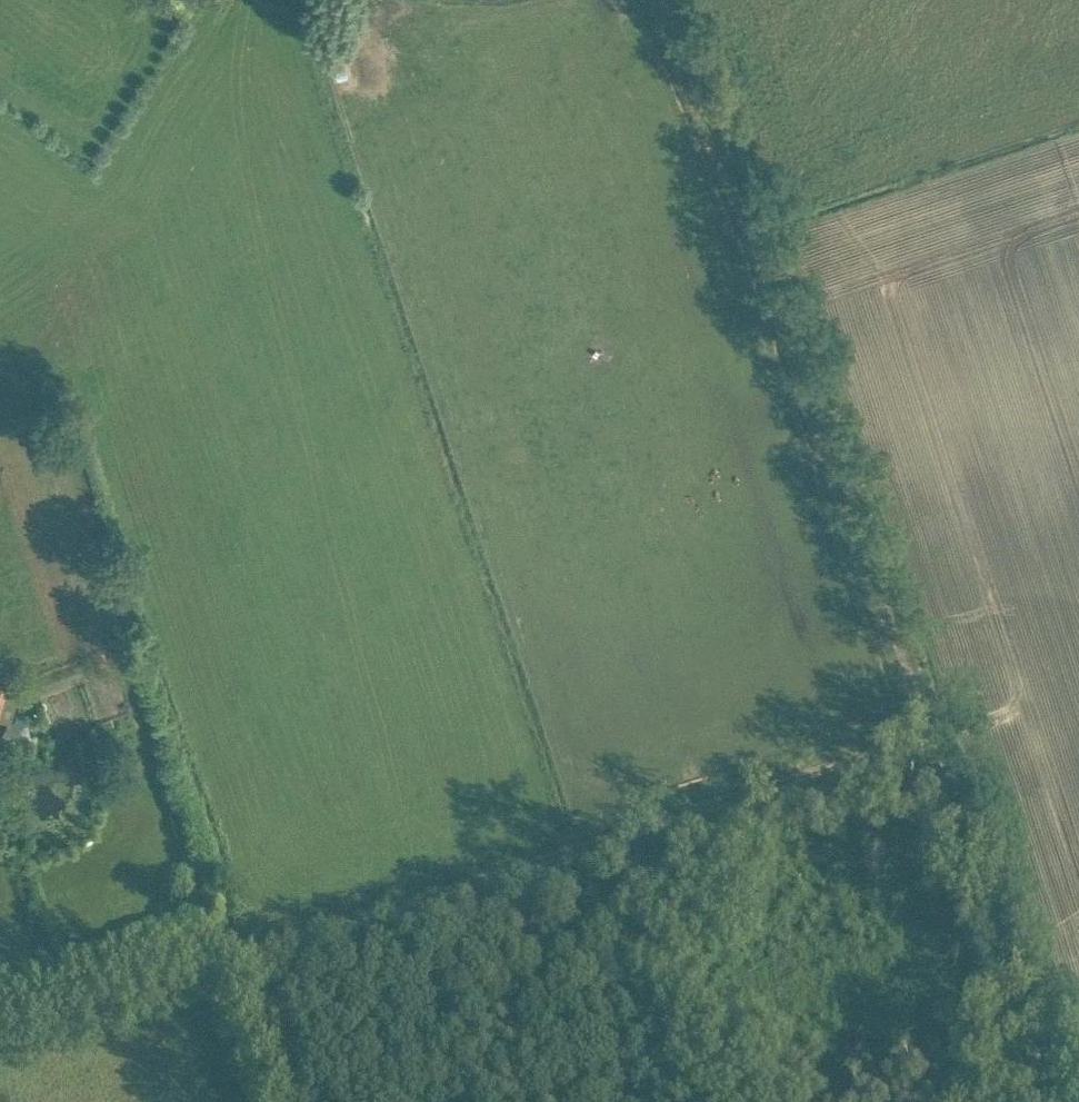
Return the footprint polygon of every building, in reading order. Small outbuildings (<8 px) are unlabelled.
[(7,723),(16,687),(0,683),(0,721),(7,723)]
